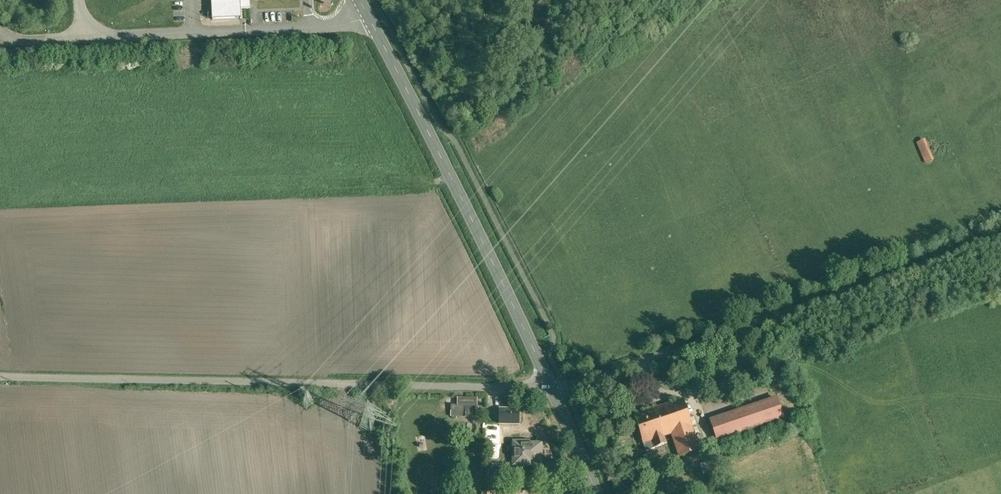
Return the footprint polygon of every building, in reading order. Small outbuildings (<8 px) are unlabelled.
[(211,20),(241,19),(241,10),(245,10),(250,10),(250,0),(211,0),(211,20)] [(923,163),(932,159),(925,138),(916,142),(923,163)] [(457,407),(451,407),(451,418),(475,418),(475,407),(478,407),(477,398),(457,398),(457,407)] [(776,400),(709,421),(716,444),(783,422),(776,400)] [(681,402),(633,418),(642,446),(670,436),(678,460),(698,453),(681,402)] [(519,411),(499,411),(499,426),(511,426),(519,426),(519,411)] [(511,437),(511,426),(499,426),(499,437),(511,437)] [(542,465),(542,444),(532,444),(532,441),(512,441),(512,468),(530,468),(530,465),(542,465)]
